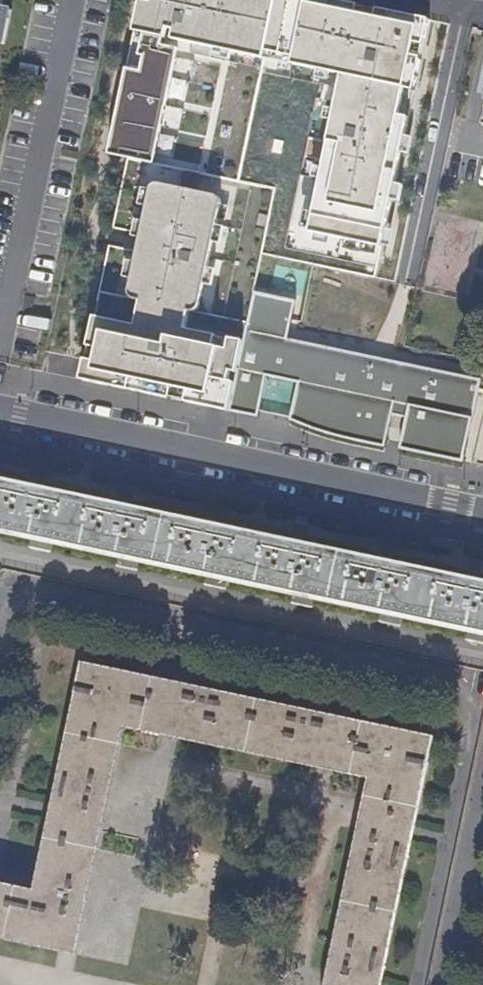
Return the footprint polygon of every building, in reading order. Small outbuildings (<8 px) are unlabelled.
[(5,43),(12,10),(1,8),(2,0),(0,0),(0,42),(5,43)] [(417,221),(435,137),(459,25),(404,14),(379,132),(362,209),(417,221)] [(473,418),(481,381),(395,363),(245,332),(237,370),(300,383),(292,421),(358,440),(385,447),(391,421),(382,419),(386,400),(473,418)] [(0,471),(0,530),(482,633),(482,580),(0,471)] [(70,946),(121,720),(330,764),(374,774),(330,984),(379,984),(432,737),(340,718),(82,662),(32,890),(0,883),(0,931),(70,946)]
